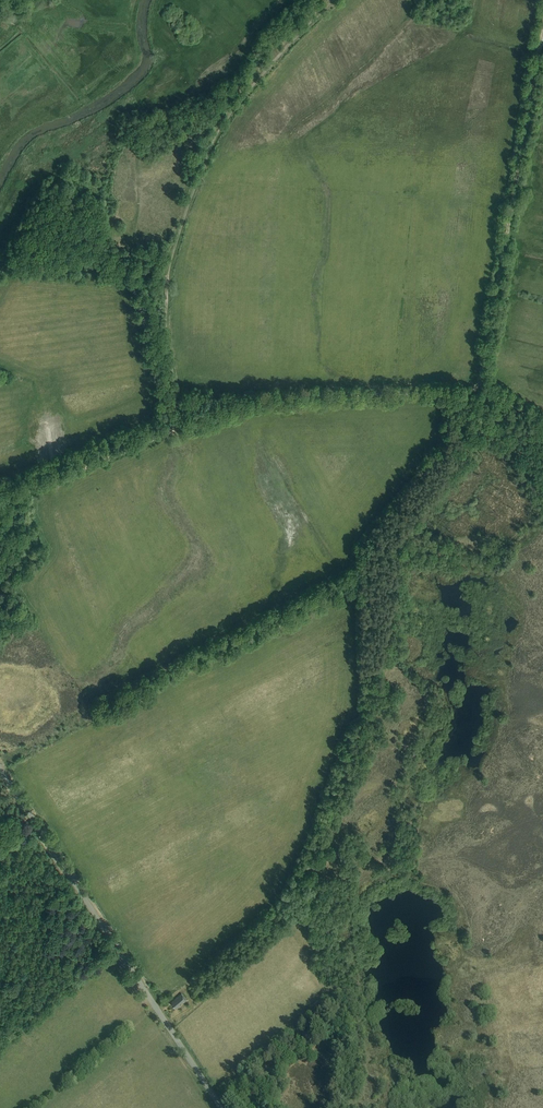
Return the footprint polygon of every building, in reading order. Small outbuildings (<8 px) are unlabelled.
[(187,1000),(181,993),(172,1002),(173,1004),(172,1004),(175,1008),(176,1007),(177,1008),(181,1005),(180,1004),(182,1002),(183,1003),(187,1000)] [(308,1042),(312,1039),(306,1032),(302,1035),(308,1042)]
